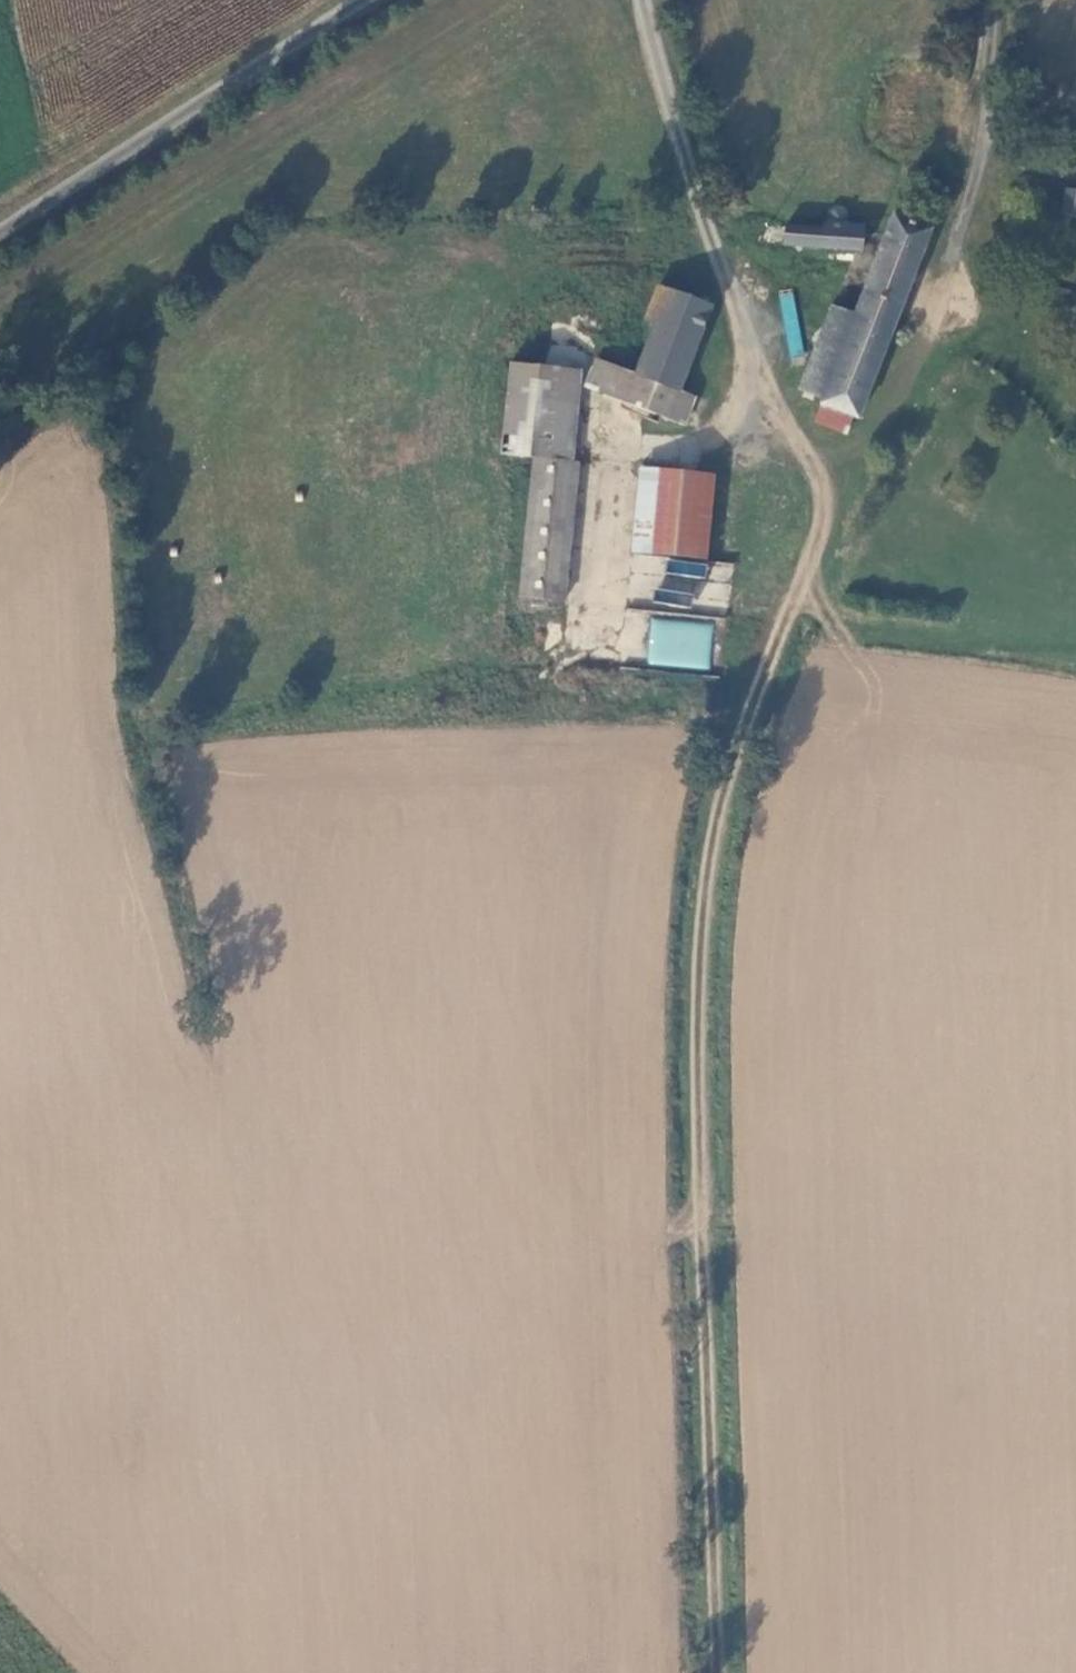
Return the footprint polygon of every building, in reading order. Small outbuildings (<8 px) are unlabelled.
[(1071,197),(1052,194),(1049,216),(1067,219),(1071,197)] [(807,232),(771,228),(770,247),(848,254),(850,229),(833,228),(835,213),(814,211),(808,223),(807,232)] [(930,236),(894,223),(859,314),(832,304),(798,391),(822,400),(814,420),(846,432),(852,417),(858,419),(930,236)] [(712,306),(661,285),(647,318),(658,323),(637,374),(597,357),(585,385),(680,425),(693,394),(678,388),(712,306)] [(567,372),(513,366),(502,458),(535,461),(520,596),(565,601),(579,466),(557,463),(567,372)] [(709,478),(639,471),(631,552),(701,559),(709,478)] [(650,618),(646,665),(708,670),(712,624),(650,618)]
